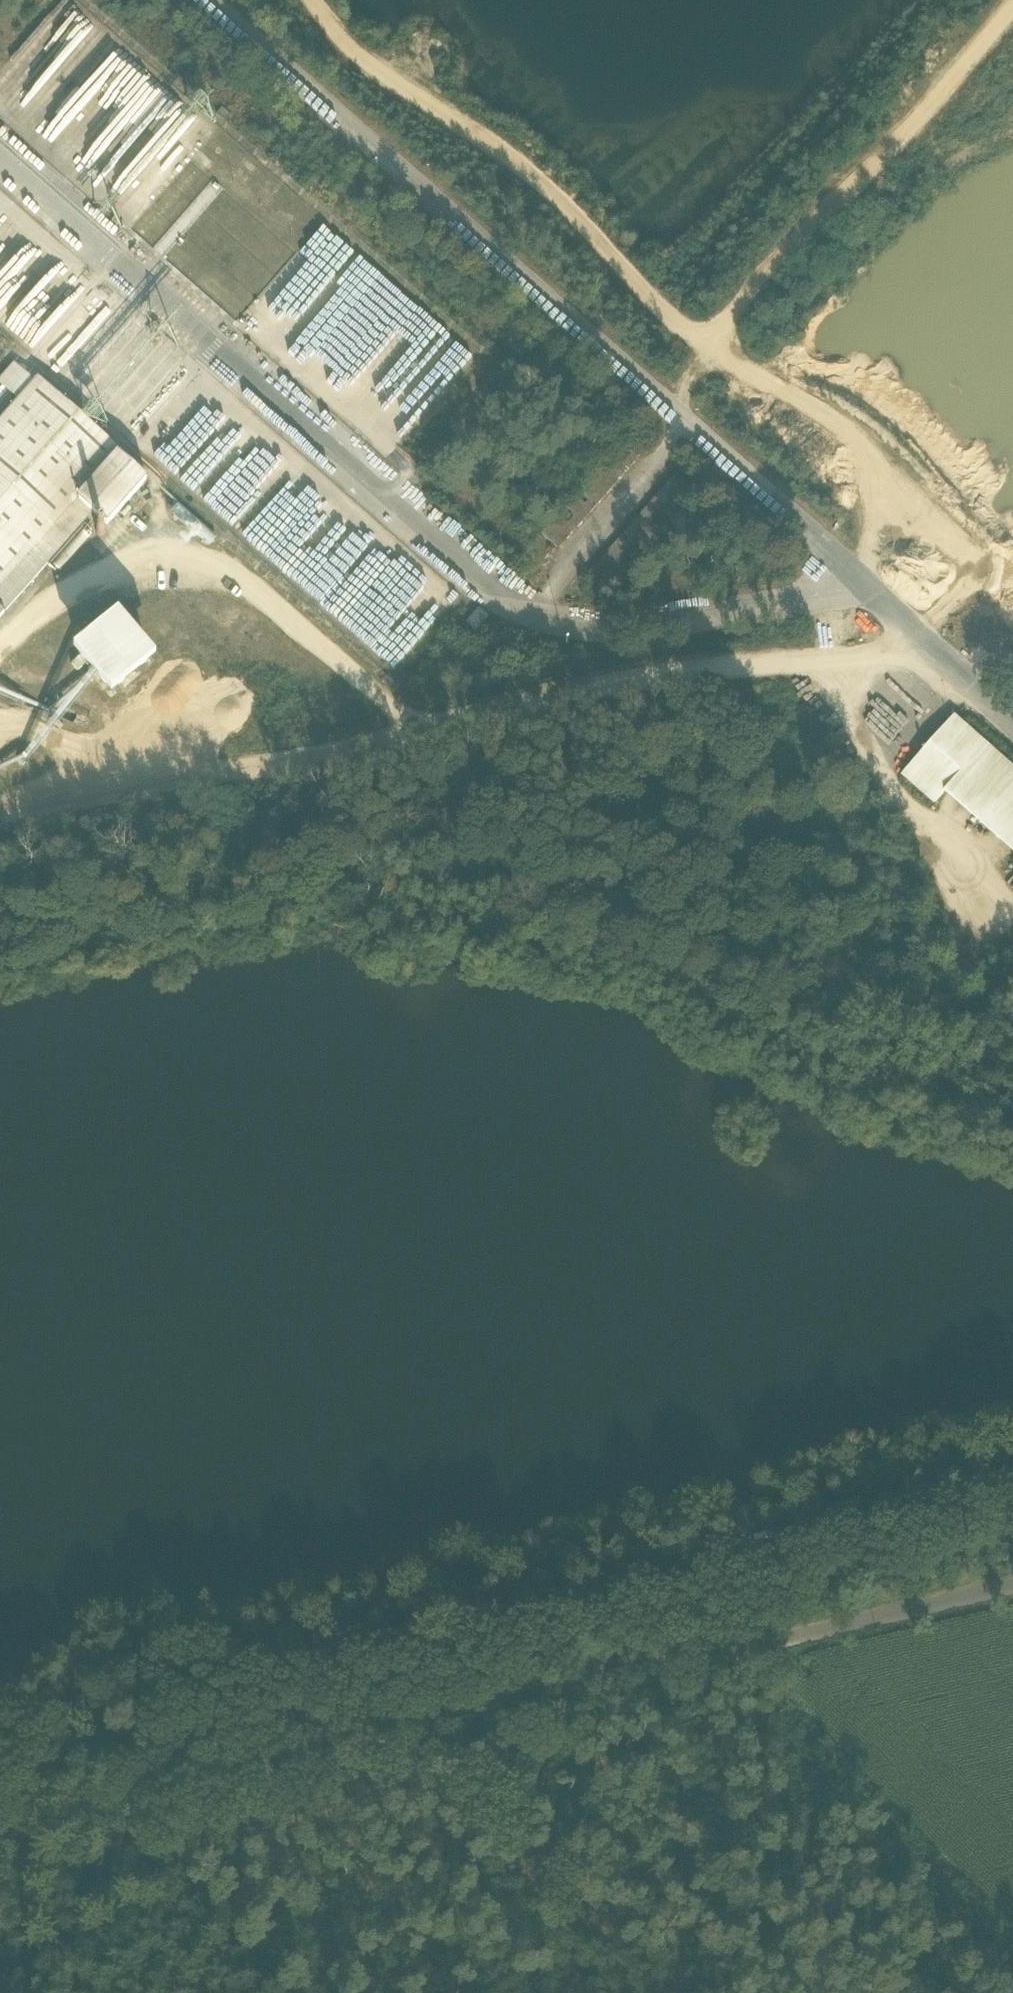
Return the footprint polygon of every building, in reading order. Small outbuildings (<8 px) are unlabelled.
[(393,389),(407,403),(460,352),(408,299),(391,316),(411,336),(385,362),(402,380),(393,389)] [(29,376),(15,392),(22,397),(35,382),(29,376)] [(92,513),(107,525),(146,480),(118,455),(120,452),(38,379),(35,382),(22,397),(0,422),(0,618),(92,513)] [(478,610),(466,624),(475,632),(488,618),(478,610)] [(152,661),(118,621),(75,656),(93,677),(95,679),(110,697),(152,661)] [(952,718),(901,776),(934,805),(943,794),(1012,858),(1012,772),(952,718)]
